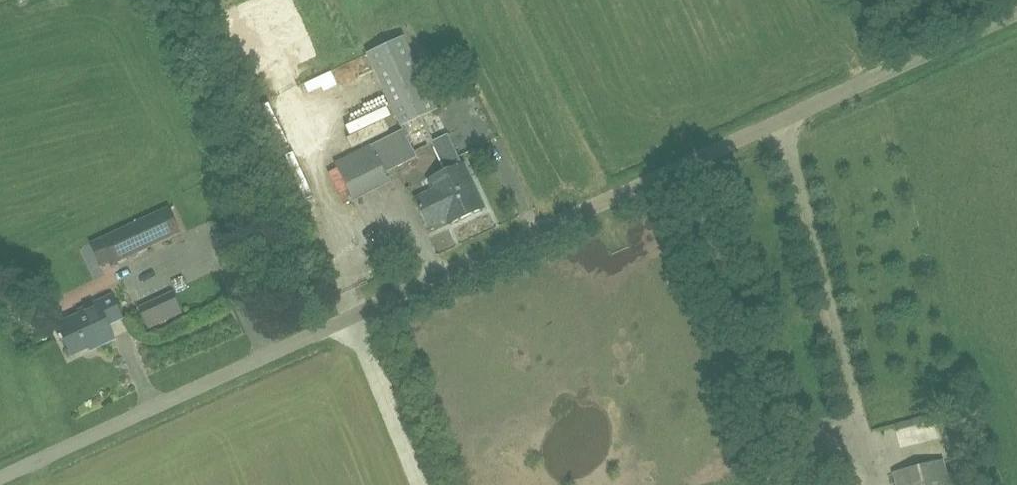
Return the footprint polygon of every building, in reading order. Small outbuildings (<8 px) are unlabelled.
[(461,159),(439,112),(407,36),(370,53),(403,130),(334,163),(351,199),(388,182),(382,169),(412,154),(411,152),(432,142),(443,167),(461,159)] [(331,103),(347,93),(342,85),(326,95),(331,103)] [(367,141),(392,130),(388,120),(363,131),(367,141)] [(272,146),(290,137),(283,124),(265,133),(272,146)] [(340,154),(364,145),(360,135),(337,143),(340,154)] [(448,225),(484,208),(464,163),(428,180),(433,191),(415,199),(427,227),(445,218),(448,225)] [(168,207),(90,244),(102,271),(181,234),(168,207)] [(151,330),(194,310),(187,296),(144,317),(151,330)] [(108,326),(122,319),(112,297),(79,311),(82,316),(58,326),(71,356),(94,345),(96,347),(114,339),(108,326)] [(935,462),(898,472),(901,484),(941,484),(935,462)]
